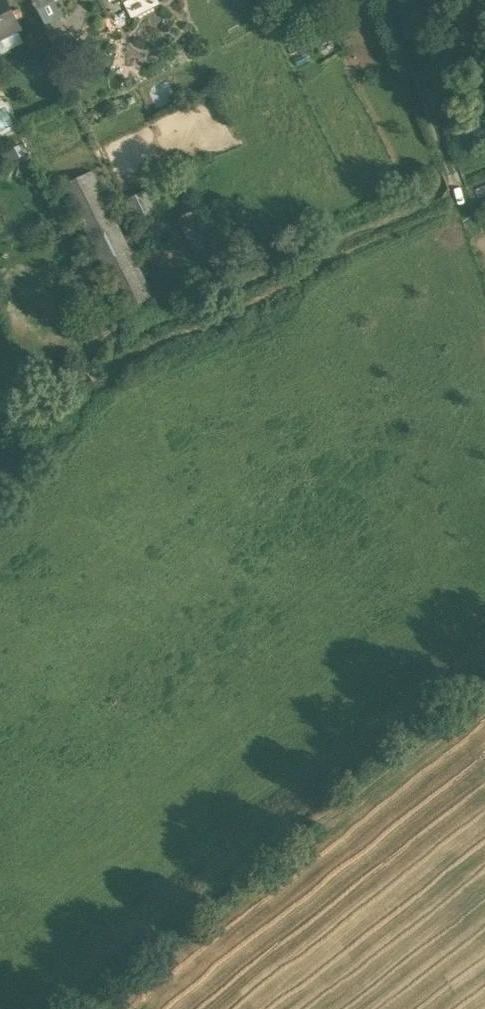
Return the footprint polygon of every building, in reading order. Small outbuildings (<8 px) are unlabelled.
[(21,29),(7,0),(0,0),(0,40),(21,29)] [(35,2),(47,27),(64,18),(55,0),(39,0),(35,2)] [(62,181),(125,308),(155,294),(92,167),(62,181)] [(146,191),(126,201),(137,222),(157,212),(146,191)] [(194,210),(178,217),(192,247),(209,239),(194,210)]
